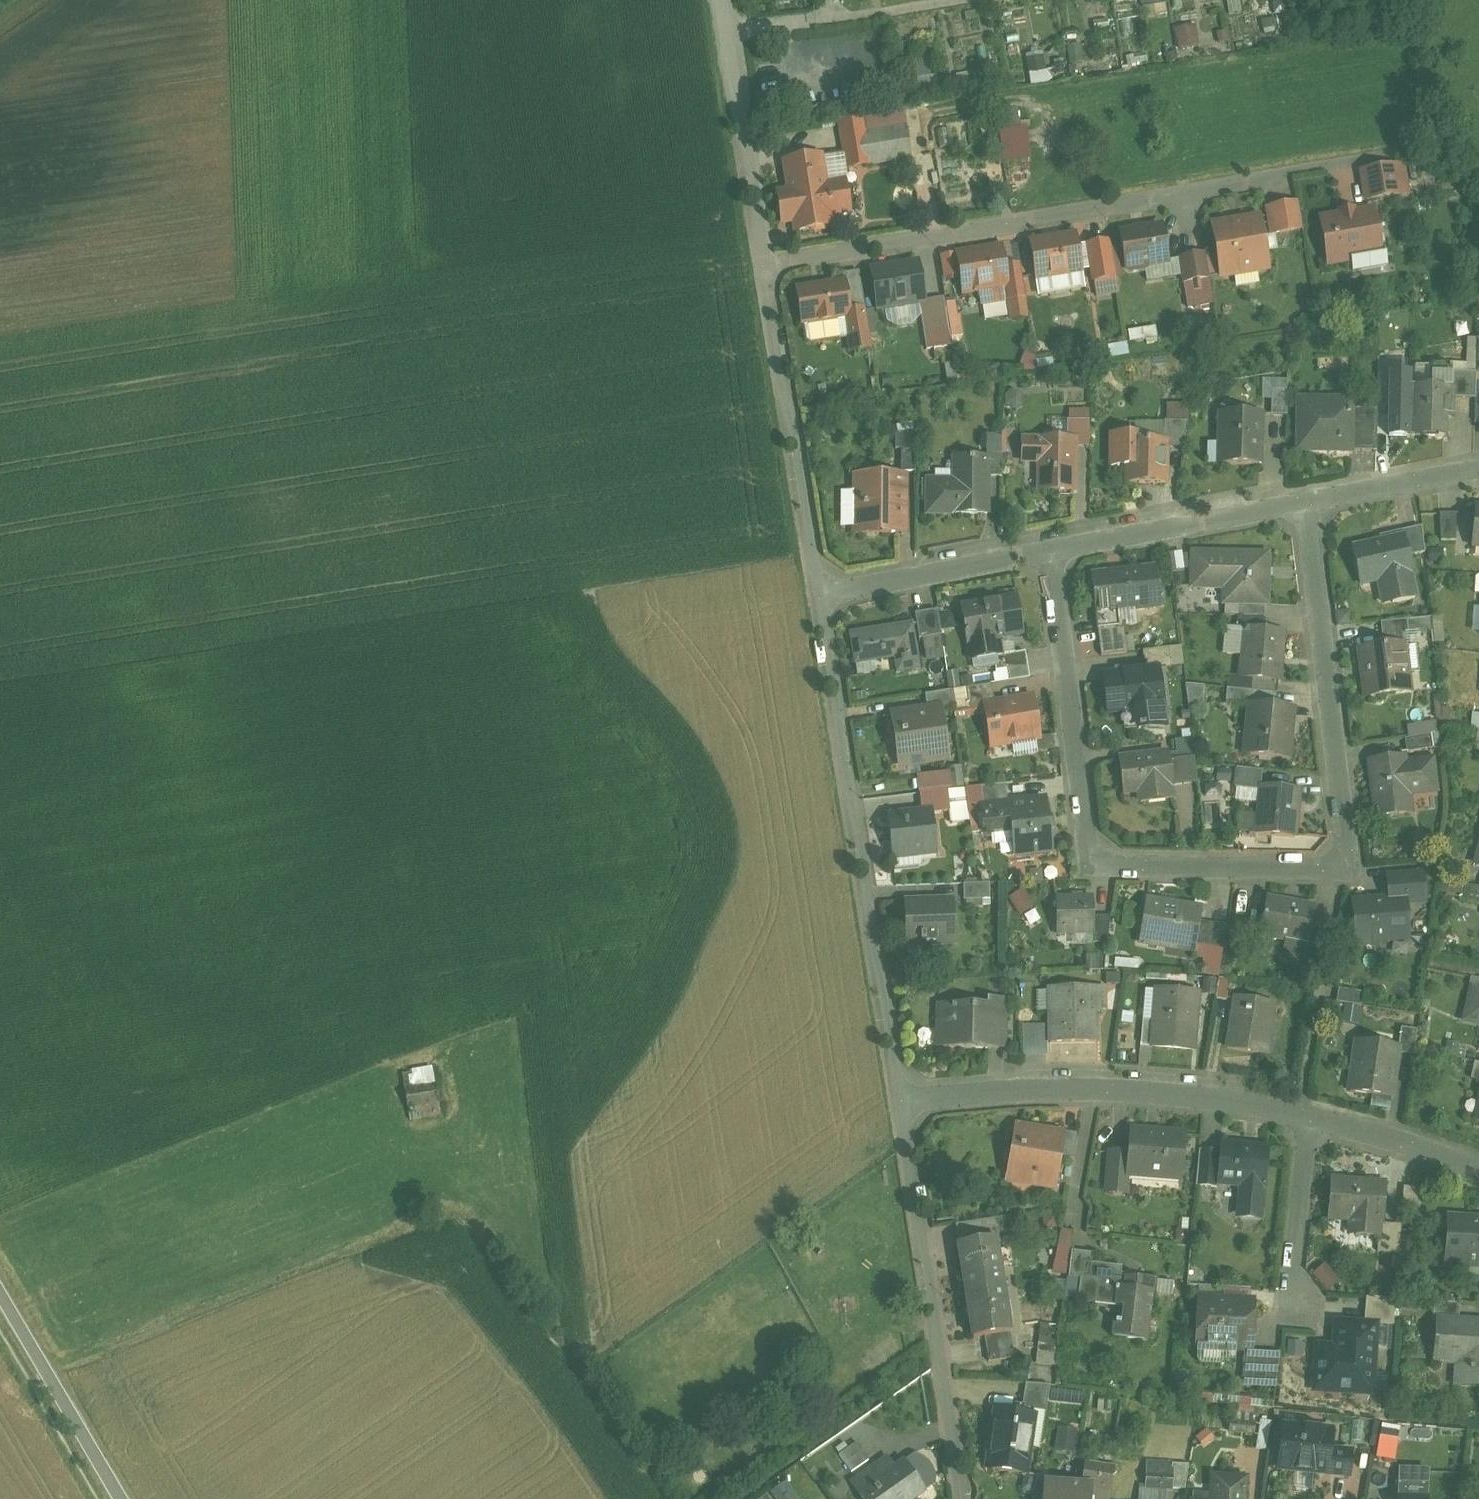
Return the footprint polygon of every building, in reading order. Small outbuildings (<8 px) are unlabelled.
[(1087,13),(1107,12),(1106,0),(1086,0),(1087,13)] [(1233,12),(1245,10),(1244,0),(1231,0),(1233,12)] [(1182,47),(1204,45),(1202,25),(1180,26),(1182,47)] [(1034,83),(1071,77),(1066,47),(1029,53),(1034,83)] [(912,63),(917,89),(940,85),(935,58),(912,63)] [(1003,128),(1027,126),(1026,109),(1002,111),(1003,128)] [(865,118),(840,122),(842,139),(868,134),(865,118)] [(1043,160),(1033,124),(1004,132),(1014,168),(1043,160)] [(868,134),(842,139),(847,169),(913,158),(907,128),(868,134)] [(942,130),(944,147),(957,146),(956,128),(942,130)] [(826,187),(821,158),(786,163),(790,193),(779,195),(783,223),(795,221),(797,232),(811,230),(816,233),(826,231),(829,227),(833,226),(831,216),(850,212),(845,184),(826,187)] [(1396,168),(1363,174),(1368,201),(1400,196),(1396,168)] [(1299,205),(1268,210),(1272,235),(1303,230),(1299,205)] [(1374,212),(1322,221),(1329,265),(1351,261),(1353,273),(1388,267),(1385,251),(1381,252),(1374,212)] [(1259,219),(1214,226),(1222,278),(1235,276),(1239,270),(1252,268),(1257,272),(1268,270),(1259,219)] [(1162,228),(1121,234),(1127,269),(1131,272),(1146,269),(1149,265),(1168,262),(1162,228)] [(1075,236),(1032,244),(1038,279),(1081,272),(1075,236)] [(1111,242),(1087,246),(1093,282),(1117,278),(1111,242)] [(1002,249),(982,252),(983,253),(970,255),(969,254),(958,256),(964,293),(1006,286),(1008,286),(1005,268),(1002,249)] [(1206,255),(1180,260),(1186,296),(1212,292),(1206,255)] [(919,264),(892,268),(891,267),(872,270),(879,309),(925,302),(919,264)] [(1026,297),(1021,266),(1005,268),(1008,286),(1006,286),(1009,300),(1026,297)] [(845,283),(798,291),(804,324),(820,322),(821,323),(834,320),(845,318),(850,317),(850,312),(845,283)] [(951,332),(945,297),(929,299),(935,335),(951,332)] [(866,310),(850,312),(850,317),(845,318),(847,329),(869,326),(866,310)] [(1453,366),(1433,366),(1432,389),(1409,389),(1409,371),(1387,371),(1387,438),(1446,439),(1446,416),(1453,416),(1453,399),(1453,372),(1453,366)] [(1477,373),(1453,372),(1453,399),(1476,399),(1477,373)] [(1289,389),(1273,389),(1272,415),(1288,415),(1289,389)] [(1352,402),(1300,400),(1300,450),(1351,451),(1352,409),(1352,402)] [(1378,409),(1352,409),(1351,451),(1378,451),(1378,409)] [(1262,414),(1222,413),(1221,463),(1260,464),(1262,414)] [(1090,421),(1068,421),(1068,441),(1076,441),(1076,447),(1090,447),(1090,421)] [(1189,421),(1165,421),(1165,440),(1167,440),(1166,447),(1185,447),(1189,421)] [(916,433),(902,435),(902,473),(916,473),(916,433)] [(1165,440),(1132,440),(1132,435),(1113,435),(1112,466),(1130,466),(1130,467),(1134,467),(1133,480),(1129,480),(1129,482),(1166,483),(1166,447),(1167,440),(1165,440)] [(1068,441),(1025,441),(1024,462),(1040,462),(1040,490),(1075,491),(1076,447),(1076,441),(1068,441)] [(1003,454),(987,454),(987,459),(989,459),(989,478),(1003,478),(1003,454)] [(987,459),(956,459),(956,460),(959,460),(959,482),(928,482),(928,515),(988,515),(989,478),(989,459),(987,459)] [(893,477),(858,477),(858,494),(863,494),(863,528),(857,528),(857,530),(882,530),(882,535),(898,535),(898,508),(904,508),(904,492),(893,492),(893,477)] [(1456,541),(1456,514),(1440,514),(1442,541),(1456,541)] [(1423,527),(1402,531),(1404,537),(1405,537),(1410,556),(1425,553),(1423,527)] [(1404,537),(1353,548),(1361,584),(1388,578),(1393,603),(1416,598),(1411,573),(1413,572),(1410,556),(1405,537),(1404,537)] [(1269,553),(1193,552),(1193,575),(1206,575),(1205,587),(1226,587),(1226,602),(1239,602),(1265,603),(1268,603),(1269,553)] [(1157,569),(1092,576),(1099,630),(1120,627),(1119,625),(1117,609),(1161,604),(1157,569)] [(1017,598),(964,607),(972,656),(996,652),(994,640),(1023,635),(1017,598)] [(1265,603),(1239,602),(1239,616),(1265,616),(1265,603)] [(938,611),(916,615),(920,640),(942,637),(938,611)] [(1265,616),(1239,616),(1238,628),(1245,629),(1245,626),(1263,628),(1265,616)] [(1407,620),(1381,622),(1383,636),(1409,633),(1407,620)] [(913,625),(851,635),(856,665),(896,658),(898,674),(920,671),(913,625)] [(1120,627),(1099,630),(1102,656),(1128,653),(1124,625),(1119,625),(1120,627)] [(1263,628),(1245,626),(1245,629),(1241,676),(1253,677),(1279,679),(1280,679),(1284,630),(1263,628)] [(1405,643),(1360,648),(1366,699),(1411,693),(1408,671),(1404,672),(1401,645),(1405,645),(1405,643)] [(1170,648),(1144,651),(1146,666),(1172,662),(1170,648)] [(1026,653),(995,658),(997,672),(1028,667),(1026,653)] [(1159,669),(1105,676),(1109,713),(1130,710),(1129,706),(1137,705),(1140,729),(1166,726),(1159,669)] [(1279,679),(1253,677),(1252,690),(1256,691),(1278,693),(1279,679)] [(1192,706),(1208,706),(1208,684),(1192,684),(1192,706)] [(992,685),(966,690),(969,710),(985,707),(985,706),(995,705),(992,685)] [(1252,690),(1229,688),(1227,703),(1250,706),(1250,703),(1255,704),(1256,691),(1252,690)] [(951,692),(926,697),(928,713),(938,711),(938,712),(954,710),(951,692)] [(995,705),(985,706),(985,707),(992,747),(1040,739),(1034,704),(1009,708),(1008,702),(995,705)] [(1255,704),(1250,703),(1250,706),(1248,723),(1253,724),(1251,753),(1246,753),(1245,754),(1290,758),(1295,708),(1255,704)] [(928,713),(896,718),(903,765),(945,759),(938,712),(938,711),(928,713)] [(1431,735),(1406,739),(1408,752),(1433,748),(1431,735)] [(1170,753),(1120,759),(1125,793),(1141,791),(1142,803),(1173,799),(1172,787),(1174,787),(1174,786),(1170,760),(1170,753)] [(1433,760),(1405,764),(1404,756),(1370,761),(1370,763),(1371,762),(1376,799),(1375,800),(1377,818),(1409,814),(1406,788),(1436,784),(1433,760)] [(1194,757),(1170,760),(1174,786),(1197,783),(1194,757)] [(1264,770),(1237,768),(1236,788),(1262,790),(1263,786),(1264,770)] [(1006,785),(980,788),(983,809),(990,808),(990,806),(1009,803),(1006,785)] [(1301,789),(1263,786),(1262,790),(1258,834),(1296,838),(1301,789)] [(966,789),(948,791),(950,812),(952,823),(970,821),(968,810),(969,810),(966,789)] [(948,791),(920,794),(922,814),(933,813),(933,814),(950,812),(948,791)] [(1009,803),(990,806),(990,808),(993,829),(995,843),(1014,841),(1016,857),(1052,852),(1046,799),(1009,803)] [(922,814),(889,818),(893,857),(937,853),(933,814),(933,813),(922,814)] [(1386,877),(1388,900),(1406,899),(1407,906),(1426,905),(1424,875),(1386,877)] [(991,900),(990,884),(964,885),(965,901),(991,900)] [(1463,885),(1461,901),(1478,904),(1478,888),(1463,885)] [(1029,889),(1014,897),(1025,916),(1040,907),(1029,889)] [(1093,917),(1093,897),(1058,898),(1059,934),(1094,934),(1094,933),(1093,917)] [(1316,908),(1267,898),(1260,936),(1307,945),(1309,945),(1311,934),(1316,908)] [(1203,907),(1148,899),(1141,942),(1168,946),(1168,941),(1195,945),(1195,950),(1196,951),(1203,907)] [(1352,902),(1354,946),(1409,943),(1407,906),(1406,899),(1388,900),(1352,902)] [(954,901),(928,902),(928,903),(907,904),(907,903),(906,903),(907,945),(909,945),(908,941),(922,941),(922,945),(955,944),(954,901)] [(1112,916),(1093,917),(1094,933),(1094,934),(1094,944),(1107,943),(1112,916)] [(1228,926),(1205,922),(1201,946),(1224,949),(1228,926)] [(1325,937),(1311,934),(1309,945),(1307,945),(1304,959),(1320,962),(1325,937)] [(1102,956),(1087,956),(1087,970),(1102,970),(1102,956)] [(1230,980),(1220,978),(1216,997),(1227,999),(1230,980)] [(1104,988),(1050,988),(1051,1043),(1097,1042),(1097,1009),(1105,1009),(1104,988)] [(1364,993),(1340,989),(1338,1002),(1362,1006),(1364,993)] [(1473,989),(1466,1020),(1478,1023),(1478,990),(1473,989)] [(1200,994),(1160,990),(1157,1021),(1154,1044),(1154,1045),(1194,1049),(1200,994)] [(1276,1005),(1237,999),(1229,1049),(1268,1055),(1268,1054),(1262,1053),(1266,1026),(1272,1027),(1276,1005)] [(1005,1001),(989,1001),(989,1007),(991,1007),(990,1028),(1002,1028),(1002,1036),(1004,1036),(1005,1001)] [(989,1007),(941,1006),(940,1028),(954,1029),(954,1047),(990,1047),(990,1028),(991,1007),(989,1007)] [(1157,1021),(1144,1020),(1142,1043),(1154,1044),(1157,1021)] [(1418,1029),(1403,1027),(1400,1047),(1399,1053),(1415,1055),(1418,1029)] [(1047,1033),(1025,1034),(1025,1056),(1047,1056),(1047,1033)] [(1400,1047),(1359,1041),(1352,1092),(1393,1098),(1399,1053),(1400,1047)] [(413,1119),(446,1117),(443,1066),(410,1068),(413,1119)] [(1061,1136),(1020,1129),(1012,1174),(1035,1178),(1034,1183),(1053,1186),(1059,1156),(1061,1136)] [(1079,1133),(1062,1130),(1061,1136),(1059,1156),(1074,1159),(1079,1133)] [(1185,1134),(1132,1131),(1130,1153),(1128,1174),(1129,1174),(1181,1178),(1185,1134)] [(1270,1149),(1222,1145),(1221,1152),(1218,1183),(1242,1186),(1240,1208),(1241,1208),(1240,1214),(1246,1216),(1253,1217),(1260,1215),(1260,1209),(1261,1209),(1264,1187),(1266,1188),(1270,1149)] [(1130,1153),(1112,1151),(1110,1177),(1129,1179),(1129,1174),(1128,1174),(1130,1153)] [(1221,1152),(1200,1151),(1197,1186),(1218,1188),(1218,1183),(1221,1152)] [(1386,1183),(1333,1179),(1330,1219),(1357,1221),(1356,1235),(1379,1237),(1380,1237),(1381,1227),(1381,1223),(1383,1223),(1386,1183)] [(1419,1188),(1404,1187),(1402,1212),(1417,1213),(1419,1188)] [(1011,1217),(995,1219),(998,1234),(1013,1231),(1011,1217)] [(1466,1222),(1467,1219),(1447,1217),(1444,1264),(1445,1264),(1445,1260),(1478,1262),(1478,1223),(1466,1222)] [(995,1219),(956,1225),(958,1240),(998,1234),(995,1219)] [(1401,1228),(1381,1227),(1380,1237),(1379,1237),(1378,1253),(1399,1254),(1401,1228)] [(996,1239),(958,1245),(959,1246),(966,1291),(1003,1286),(995,1240),(996,1240),(996,1239)] [(1094,1254),(1073,1252),(1070,1278),(1081,1279),(1090,1280),(1092,1264),(1094,1254)] [(1158,1279),(1122,1274),(1123,1267),(1092,1264),(1090,1280),(1081,1279),(1078,1302),(1129,1308),(1127,1323),(1114,1322),(1113,1337),(1148,1341),(1152,1311),(1155,1311),(1158,1279)] [(1331,1291),(1344,1281),(1331,1264),(1318,1274),(1331,1291)] [(1003,1286),(966,1291),(974,1337),(973,1338),(984,1337),(1011,1333),(1010,1332),(1003,1286)] [(1396,1299),(1370,1297),(1368,1324),(1377,1325),(1377,1321),(1384,1322),(1384,1321),(1395,1322),(1396,1299)] [(1250,1302),(1199,1300),(1197,1346),(1248,1348),(1250,1302)] [(1460,1303),(1434,1302),(1433,1322),(1436,1322),(1437,1319),(1459,1321),(1460,1303)] [(1437,1319),(1436,1322),(1434,1361),(1453,1362),(1453,1355),(1473,1356),(1473,1367),(1469,1366),(1469,1370),(1459,1370),(1458,1386),(1478,1388),(1478,1322),(1459,1321),(1437,1319)] [(1368,1324),(1337,1322),(1335,1347),(1318,1346),(1315,1390),(1317,1390),(1318,1384),(1340,1385),(1339,1391),(1372,1393),(1377,1325),(1368,1324)] [(1058,1325),(1041,1323),(1036,1364),(1059,1366),(1061,1344),(1056,1343),(1058,1325)] [(1011,1333),(984,1337),(989,1362),(1015,1358),(1011,1333)] [(1281,1354),(1246,1353),(1245,1380),(1277,1382),(1281,1354)] [(1213,1394),(1200,1393),(1200,1402),(1213,1404),(1214,1393),(1213,1393),(1213,1394)] [(1251,1398),(1241,1397),(1240,1406),(1250,1407),(1251,1398)] [(1034,1416),(996,1410),(988,1469),(1025,1474),(1034,1416)] [(1272,1422),(1261,1420),(1256,1448),(1268,1450),(1272,1422)] [(1383,1451),(1397,1453),(1401,1426),(1387,1424),(1383,1451)] [(1332,1430),(1285,1425),(1281,1469),(1300,1471),(1301,1464),(1334,1468),(1336,1451),(1330,1450),(1332,1430)] [(1081,1453),(1083,1428),(1062,1426),(1060,1451),(1081,1453)] [(841,1455),(856,1474),(875,1459),(860,1440),(841,1455)] [(1351,1452),(1336,1451),(1334,1468),(1333,1475),(1349,1477),(1351,1452)] [(862,1494),(866,1498),(913,1498),(925,1490),(907,1463),(883,1479),(866,1491),(862,1494)] [(1114,1468),(1086,1463),(1082,1485),(1082,1486),(1091,1486),(1091,1487),(1111,1490),(1114,1468)] [(875,1467),(858,1479),(866,1491),(883,1479),(875,1467)] [(1430,1472),(1400,1471),(1399,1496),(1428,1497),(1430,1472)] [(1172,1475),(1147,1474),(1146,1488),(1171,1490),(1172,1475)] [(1037,1475),(1033,1498),(1046,1498),(1047,1483),(1049,1483),(1049,1476),(1037,1475)] [(1214,1477),(1212,1498),(1245,1498),(1246,1479),(1214,1477)] [(776,1492),(781,1498),(804,1498),(792,1481),(776,1492)] [(1075,1484),(1074,1485),(1049,1483),(1047,1483),(1046,1498),(1090,1498),(1091,1487),(1082,1486),(1082,1485),(1075,1484)]
